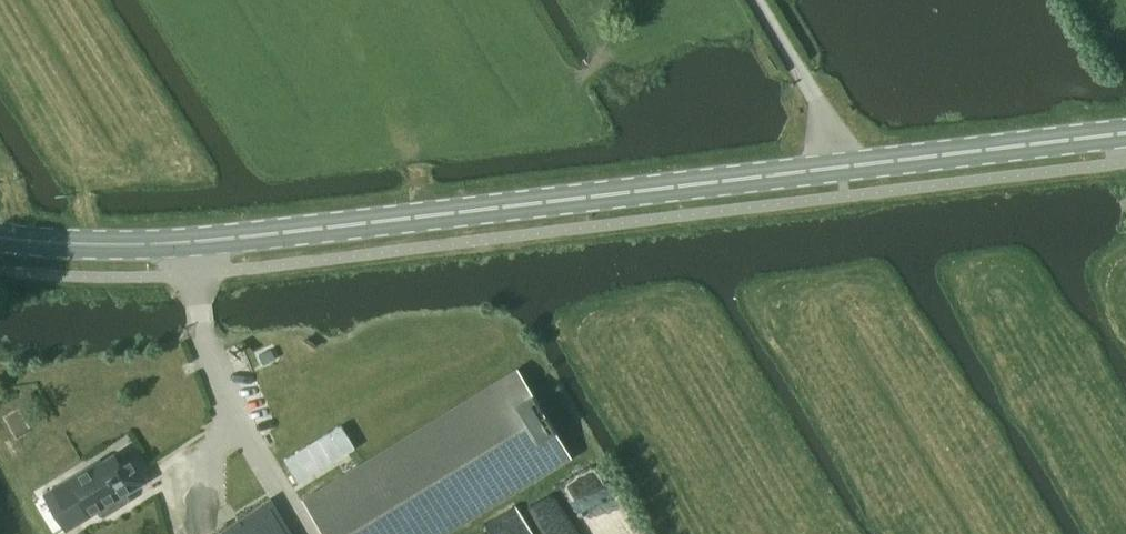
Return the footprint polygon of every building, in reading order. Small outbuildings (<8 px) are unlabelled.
[(323,533),(442,533),(571,456),(518,369),(302,500),(323,533)] [(341,424),(284,459),(298,482),(355,447),(341,424)] [(61,497),(77,523),(98,510),(100,514),(104,515),(126,501),(127,498),(125,494),(146,481),(130,455),(119,463),(114,454),(101,462),(84,472),(83,469),(66,480),(72,490),(61,497)] [(210,533),(287,533),(267,500),(210,533)]
